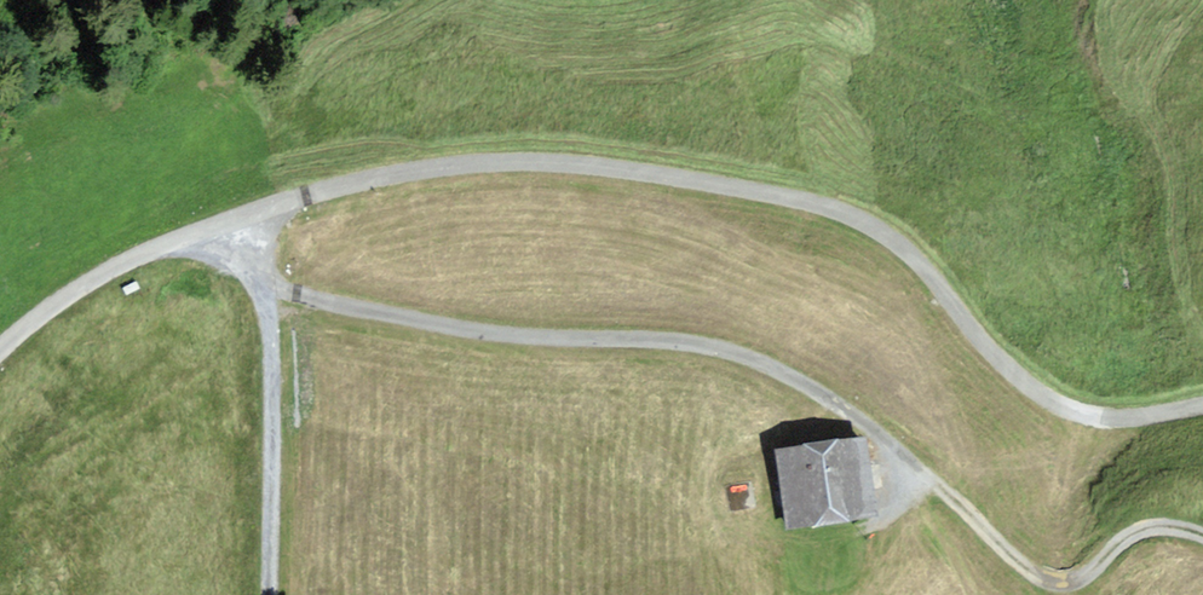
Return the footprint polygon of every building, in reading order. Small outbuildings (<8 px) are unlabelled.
[(870,431),(778,445),(791,527),(883,513),(870,431)]
